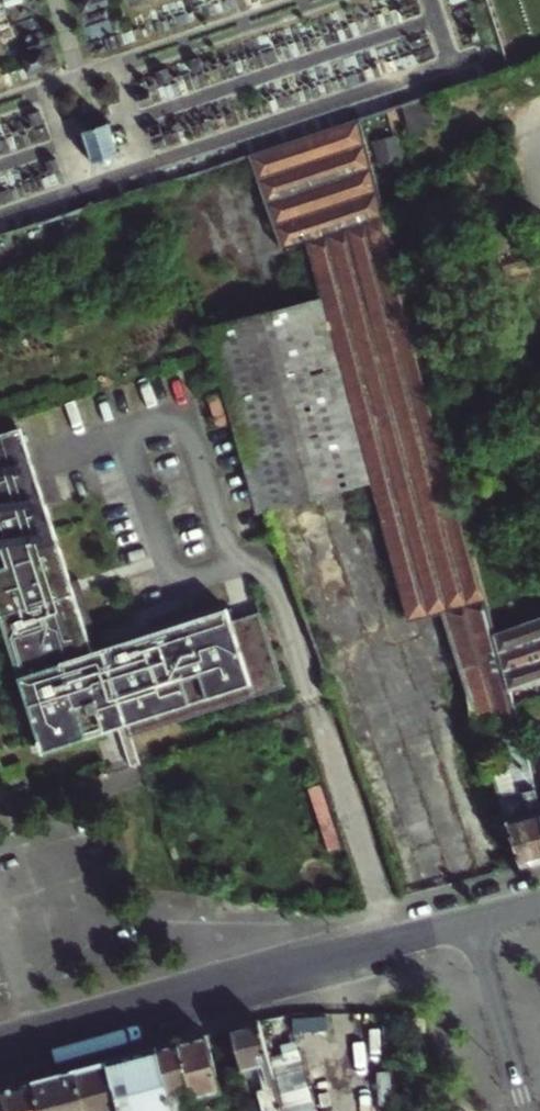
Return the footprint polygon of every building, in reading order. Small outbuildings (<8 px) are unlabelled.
[(504,57),(508,65),(520,60),(517,52),(504,57)] [(502,658),(495,631),(435,408),(359,115),(249,151),(256,170),(283,245),(308,242),(323,297),(206,327),(268,505),(371,482),(408,621),(440,611),(460,671),(502,658)] [(107,129),(82,137),(92,165),(117,156),(107,129)] [(0,435),(0,618),(47,765),(94,750),(86,726),(115,717),(124,714),(132,737),(286,687),(261,612),(232,621),(228,610),(102,651),(94,653),(71,582),(46,506),(42,507),(17,430),(0,435)] [(102,651),(79,580),(71,582),(94,653),(102,651)] [(539,677),(539,615),(495,631),(502,658),(460,671),(467,692),(507,679),(518,684),(539,677)] [(507,727),(527,722),(510,691),(518,684),(507,679),(467,692),(489,731),(507,727)] [(133,768),(142,765),(132,737),(124,714),(115,717),(133,768)] [(539,862),(539,805),(537,793),(525,748),(527,722),(507,727),(516,795),(501,798),(523,866),(539,862)] [(261,1019),(232,1027),(250,1093),(257,1091),(263,1110),(267,1110),(269,1110),(270,1110),(286,1110),(261,1019)] [(208,1034),(181,1041),(193,1087),(199,1110),(218,1110),(213,1093),(222,1090),(208,1034)] [(193,1087),(181,1041),(159,1047),(176,1110),(191,1110),(190,1106),(187,1107),(182,1090),(193,1087)] [(110,1060),(123,1110),(176,1110),(159,1047),(110,1060)] [(36,1080),(42,1110),(122,1110),(123,1110),(110,1060),(36,1080)] [(4,1089),(8,1110),(42,1110),(36,1080),(4,1089)] [(0,1090),(0,1110),(8,1110),(4,1089),(0,1090)]
